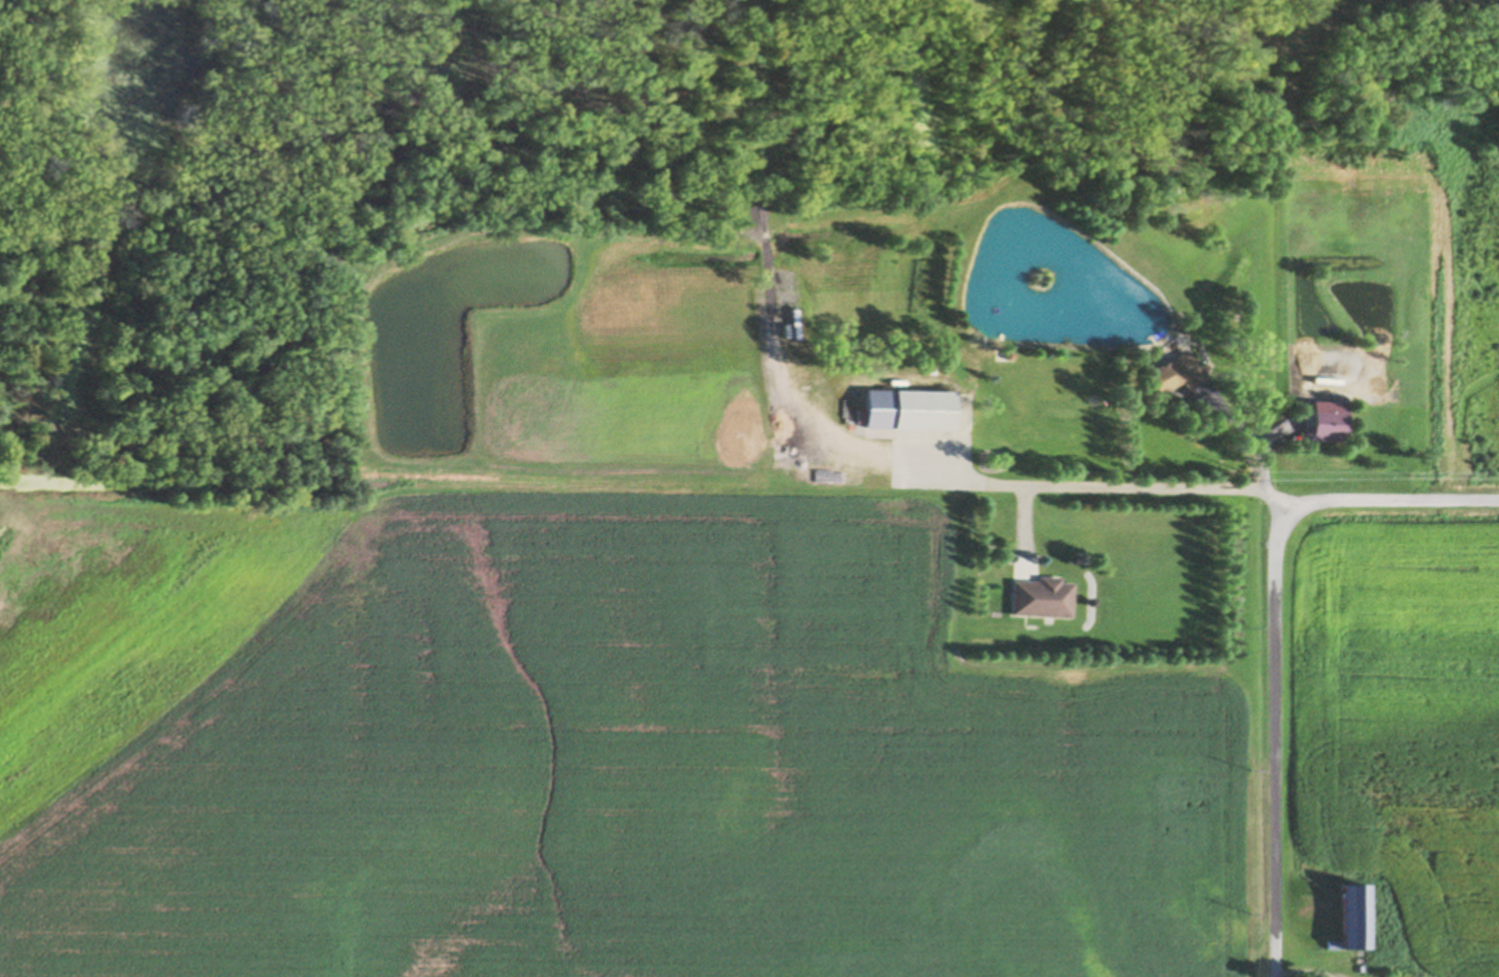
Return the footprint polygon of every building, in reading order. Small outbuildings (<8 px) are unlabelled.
[(1146,367),(1187,344),(1204,375),(1186,385),(1181,376),(1159,389),(1146,367)] [(1007,345),(1010,345),(1013,348),(1013,351),(1010,354),(1007,354),(1004,351),(1004,348),(1007,345)] [(893,382),(953,384),(952,423),(893,420),(893,423),(864,422),(864,417),(856,417),(856,403),(864,403),(865,382),(893,383),(893,382)] [(1345,397),(1343,428),(1342,428),(1342,436),(1304,434),(1305,420),(1310,420),(1311,403),(1335,404),(1335,397),(1345,397)] [(1011,575),(1038,576),(1038,571),(1061,572),(1060,577),(1073,578),(1072,612),(1010,610),(1011,575)] [(1338,876),(1366,876),(1366,944),(1325,945),(1325,935),(1338,935),(1338,876)]
